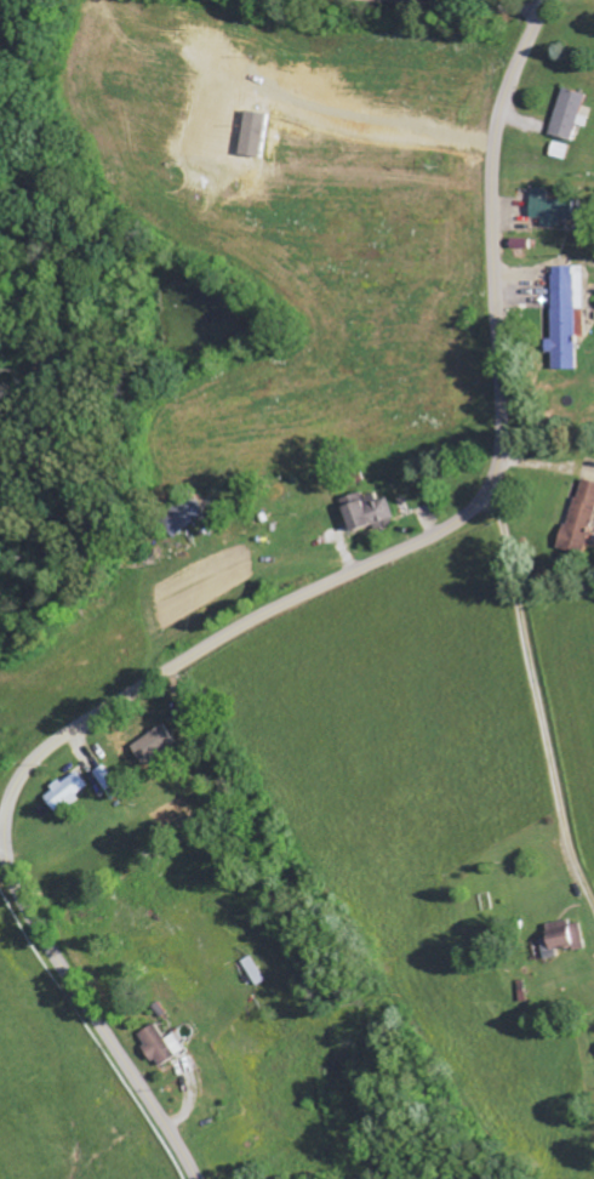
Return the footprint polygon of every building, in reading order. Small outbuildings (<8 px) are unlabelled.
[(586,96),(562,89),(549,134),(573,141),(577,125),(585,127),(588,117),(581,115),(586,96)] [(573,220),(574,201),(547,200),(547,189),(532,189),(531,219),(541,219),(541,227),(560,227),(560,220),(573,220)] [(585,336),(583,266),(550,267),(551,339),(544,339),(544,353),(551,353),(551,370),(576,370),(575,336),(585,336)] [(577,478),(560,548),(585,554),(593,515),(593,482),(577,478)] [(392,521),(387,498),(375,500),(374,494),(361,497),(360,494),(347,496),(349,506),(342,507),(346,530),(392,521)] [(203,511),(190,497),(162,523),(175,537),(203,511)] [(97,785),(84,770),(70,782),(66,778),(56,786),(59,790),(49,798),(63,814),(97,785)] [(581,922),(570,923),(569,921),(545,923),(546,937),(541,937),(543,959),(558,957),(557,950),(584,947),(581,922)] [(167,1067),(192,1051),(183,1038),(176,1043),(163,1022),(146,1034),(167,1067)]
